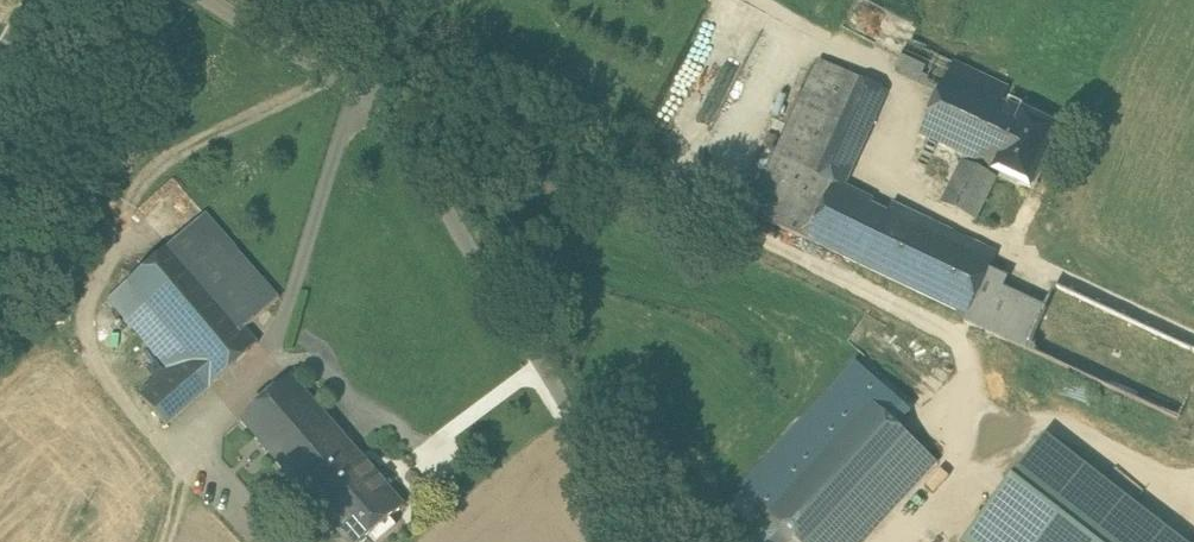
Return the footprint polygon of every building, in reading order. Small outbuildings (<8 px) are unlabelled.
[(1010,88),(910,42),(897,72),(940,93),(921,134),(966,155),(983,163),(997,169),(1024,112),(1004,102),(1010,88)] [(820,60),(750,214),(808,240),(809,240),(836,183),(814,172),(857,77),(820,60)] [(857,77),(814,172),(836,183),(845,187),(888,91),(857,77)] [(1058,127),(1024,112),(997,169),(997,170),(1030,186),(1058,127)] [(966,155),(942,204),(977,221),(998,177),(984,171),(983,163),(966,155)] [(998,253),(893,204),(888,215),(871,207),(874,200),(845,187),(836,183),(809,240),(968,315),(969,316),(990,269),(998,253)] [(280,297),(205,212),(170,242),(245,328),(280,297)] [(245,328),(170,242),(122,285),(208,387),(259,342),(257,340),(256,340),(245,328)] [(1046,308),(1003,288),(1008,278),(990,269),(969,316),(968,315),(965,321),(1026,349),(1046,308)] [(208,387),(122,285),(108,298),(168,368),(139,393),(164,422),(166,425),(208,387)] [(858,361),(741,488),(770,514),(873,401),(898,425),(911,411),(858,361)] [(356,449),(292,375),(242,419),(306,493),(356,449)] [(770,514),(793,536),(800,541),(862,541),(937,461),(898,425),(873,401),(770,514)] [(963,541),(964,541),(1181,541),(1044,437),(963,541)] [(356,449),(306,493),(349,541),(363,541),(370,535),(376,541),(377,541),(396,525),(390,518),(405,505),(391,488),(392,482),(384,473),(377,473),(356,449)] [(751,541),(787,541),(793,536),(770,514),(747,538),(751,541)]
